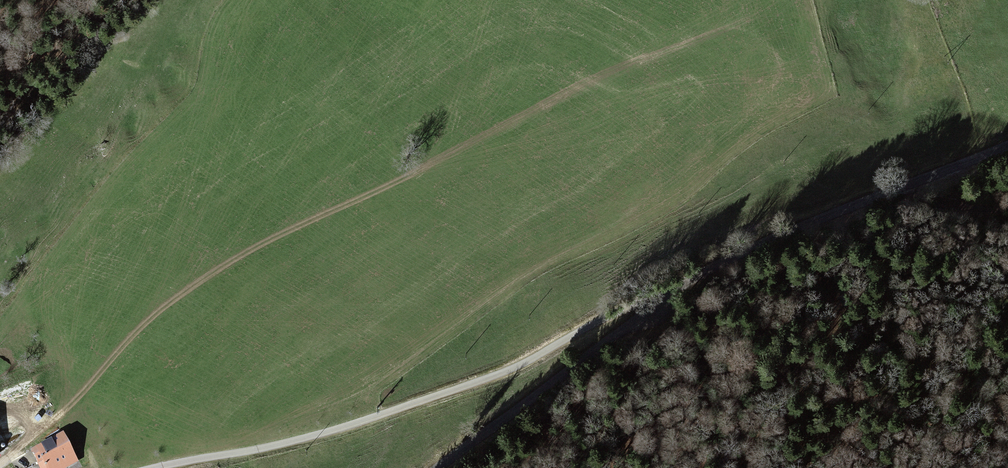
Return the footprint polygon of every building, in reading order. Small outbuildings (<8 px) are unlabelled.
[(79,461),(64,431),(30,448),(41,467),(65,467),(79,461)]
